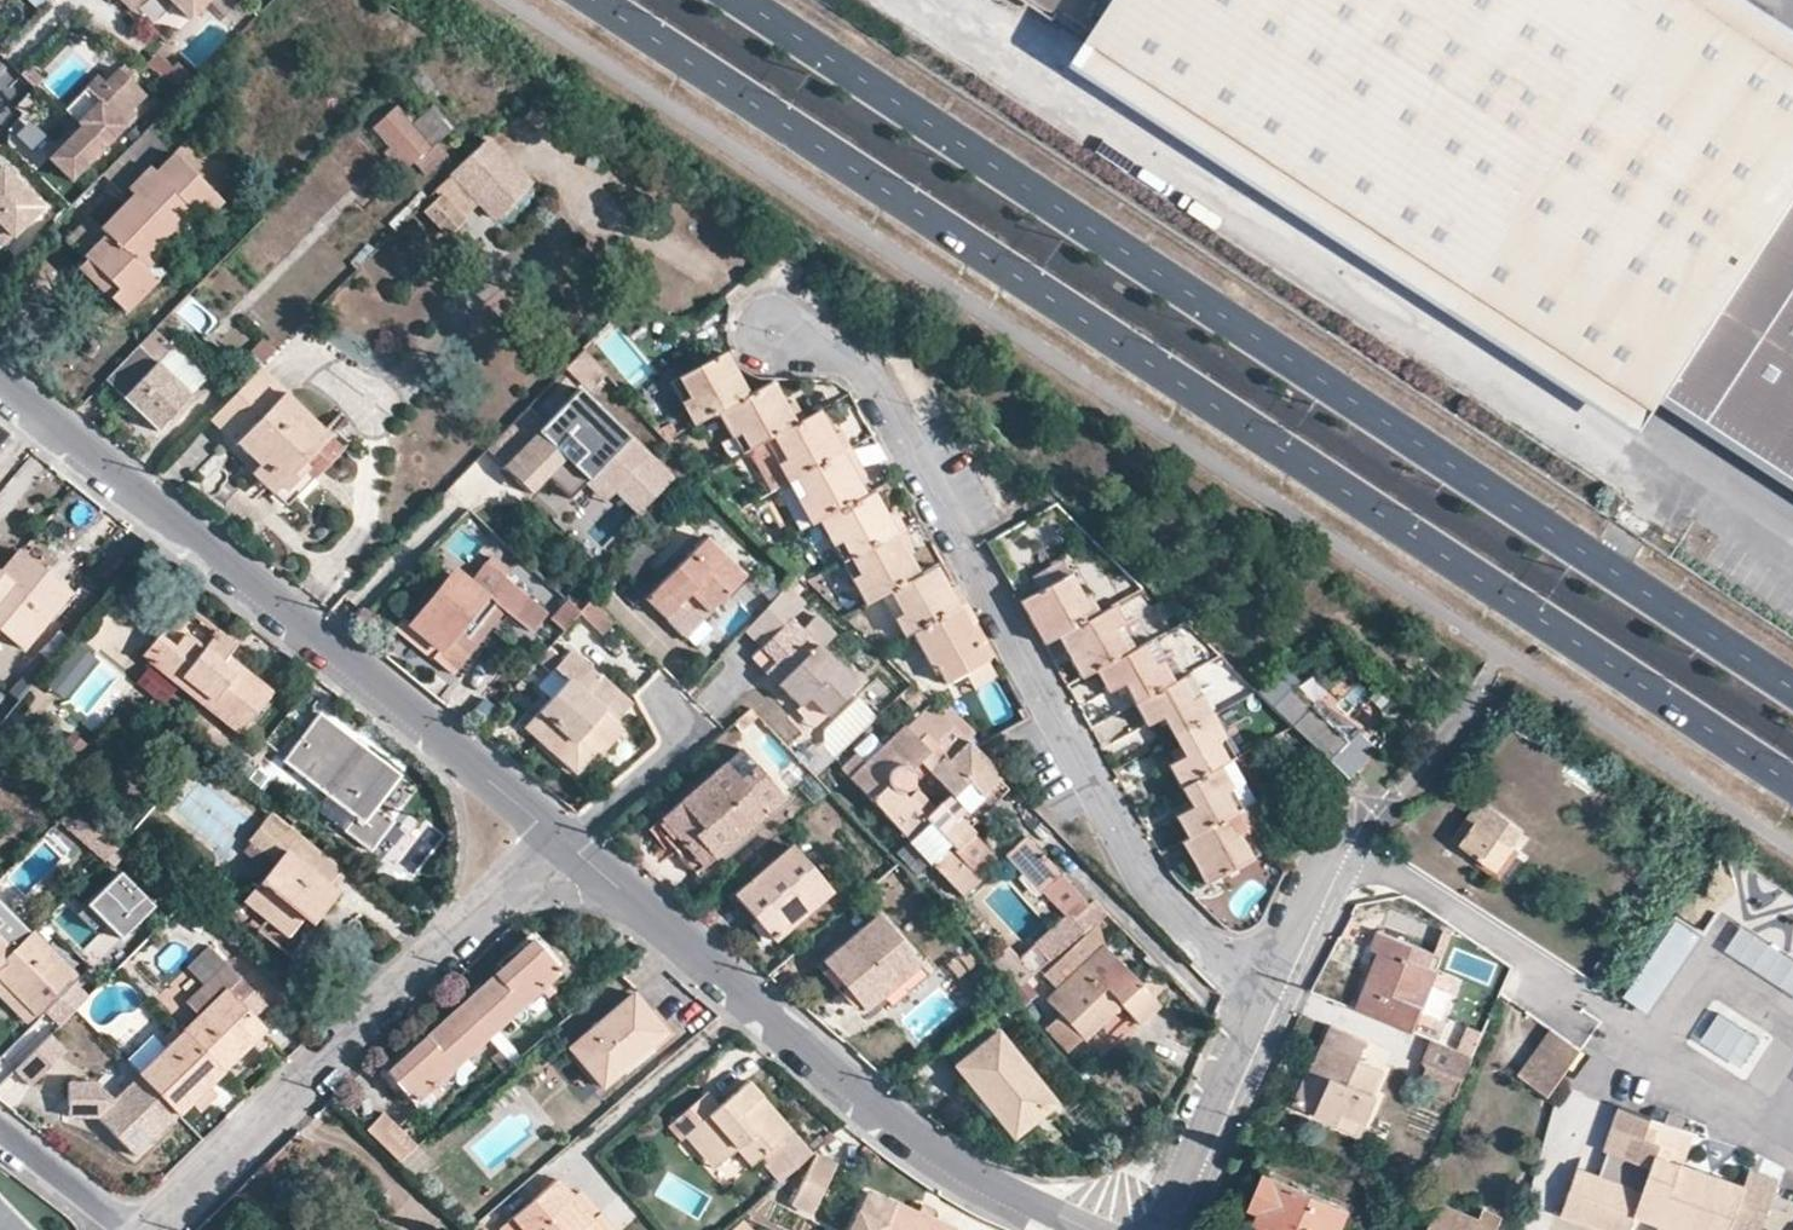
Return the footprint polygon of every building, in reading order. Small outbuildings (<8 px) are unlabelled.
[(120,18),(126,12),(133,12),(163,41),(196,6),(190,0),(101,0),(120,18)] [(1063,12),(1092,31),(1081,46),(1094,55),(1101,45),(1126,60),(1119,71),(1186,113),(1192,103),(1217,119),(1211,129),(1232,143),(1239,132),(1263,148),(1257,159),(1277,172),(1284,162),(1286,163),(1309,178),(1303,188),(1324,201),(1330,191),(1355,207),(1349,217),(1374,234),(1416,260),(1422,250),(1447,266),(1441,276),(1660,412),(1671,398),(1710,425),(1792,478),(1792,47),(1722,0),(1044,0),(1063,12)] [(142,94),(125,78),(130,72),(121,64),(117,69),(116,68),(102,82),(107,88),(75,121),(78,124),(46,157),(68,178),(107,139),(122,125),(117,120),(142,94)] [(107,88),(102,82),(95,75),(62,108),(75,121),(107,88)] [(391,105),(375,119),(410,158),(426,143),(391,105)] [(122,310),(175,257),(163,246),(232,176),(188,133),(97,226),(84,214),(63,235),(84,256),(115,287),(107,295),(122,310)] [(491,214),(525,179),(482,138),(448,172),(491,214)] [(5,244),(44,206),(4,164),(0,167),(0,239),(5,244)] [(84,256),(75,264),(107,295),(115,287),(84,256)] [(154,429),(187,393),(156,362),(171,347),(153,329),(104,382),(120,396),(114,403),(130,418),(136,412),(154,429)] [(171,347),(156,362),(187,393),(202,377),(171,347)] [(715,356),(710,349),(647,384),(676,435),(714,413),(745,395),(721,353),(715,356)] [(297,461),(323,435),(279,394),(282,390),(257,366),(207,416),(255,464),(248,471),(274,494),(301,466),(297,461)] [(798,420),(788,402),(782,406),(769,383),(745,395),(714,413),(738,454),(762,441),(798,420)] [(564,457),(572,463),(579,457),(614,488),(649,451),(578,385),(503,464),(531,491),(547,474),(536,465),(554,447),(564,457)] [(762,441),(785,482),(846,448),(836,431),(827,434),(814,412),(798,420),(762,441)] [(336,449),(323,435),(297,461),(301,466),(274,494),(284,504),(336,449)] [(536,465),(547,474),(564,457),(554,447),(536,465)] [(857,467),(846,448),(785,482),(808,524),(816,520),(860,494),(848,472),(857,467)] [(452,497),(484,512),(504,470),(473,455),(452,497)] [(607,497),(614,488),(579,457),(572,463),(580,472),(607,497)] [(869,490),(860,494),(816,520),(840,562),(900,529),(890,510),(882,514),(869,490)] [(910,546),(900,529),(840,562),(863,604),(879,596),(915,574),(901,550),(910,546)] [(681,635),(703,612),(739,576),(701,540),(644,598),(663,617),(681,635)] [(14,648),(44,612),(49,616),(64,599),(56,597),(32,577),(37,570),(15,551),(0,568),(0,635),(14,648)] [(428,663),(447,678),(499,611),(492,603),(507,584),(483,565),(467,584),(449,570),(406,627),(438,651),(428,663)] [(931,565),(915,574),(879,596),(902,636),(909,633),(962,604),(951,585),(944,590),(931,565)] [(776,591),(788,578),(777,567),(765,579),(776,591)] [(37,570),(32,577),(56,597),(64,599),(68,594),(37,570)] [(1075,590),(1066,575),(1018,600),(1042,643),(1057,635),(1095,613),(1080,588),(1075,590)] [(776,591),(765,579),(752,593),(764,606),(776,591)] [(796,611),(776,591),(764,606),(741,631),(759,647),(787,620),(796,611)] [(587,600),(576,612),(593,628),(604,616),(587,600)] [(961,674),(983,661),(964,627),(973,623),(962,604),(909,633),(930,669),(934,668),(943,684),(961,674)] [(1109,605),(1095,613),(1057,635),(1079,677),(1095,668),(1132,648),(1109,605)] [(114,644),(133,621),(122,612),(103,635),(114,644)] [(826,712),(853,685),(787,620),(759,647),(774,664),(765,673),(797,704),(808,694),(826,712)] [(991,656),(973,623),(964,627),(983,661),(991,656)] [(428,663),(438,651),(406,627),(397,638),(428,663)] [(230,673),(217,664),(222,658),(232,647),(215,634),(202,650),(181,633),(170,647),(156,634),(138,657),(234,734),(266,694),(235,668),(230,673)] [(1108,690),(1121,683),(1133,704),(1170,683),(1147,639),(1132,648),(1095,668),(1108,690)] [(76,643),(42,681),(65,702),(100,664),(76,643)] [(759,647),(749,657),(765,673),(774,664),(759,647)] [(222,658),(217,664),(230,673),(235,668),(222,658)] [(991,677),(983,661),(961,674),(970,689),(991,677)] [(1143,725),(1159,716),(1171,739),(1209,717),(1185,674),(1170,683),(1133,704),(1143,725)] [(566,679),(523,728),(575,773),(594,753),(599,756),(619,732),(599,714),(602,710),(566,679)] [(953,850),(971,831),(958,817),(999,777),(969,748),(907,685),(896,695),(914,716),(863,764),(854,754),(840,767),(961,896),(979,877),(953,850)] [(1359,725),(1324,691),(1309,707),(1344,741),(1359,725)] [(816,722),(826,712),(808,694),(797,704),(816,722)] [(1309,707),(1308,707),(1289,726),(1326,760),(1344,741),(1309,707)] [(314,715),(280,761),(350,816),(340,829),(366,851),(387,825),(370,811),(396,777),(314,715)] [(1231,757),(1209,717),(1171,739),(1181,756),(1166,764),(1178,787),(1217,766),(1231,757)] [(752,764),(739,751),(722,765),(734,779),(752,764)] [(11,765),(0,756),(0,775),(11,765)] [(734,779),(722,765),(653,825),(668,843),(654,854),(659,862),(673,850),(691,873),(780,800),(752,764),(734,779)] [(1186,837),(1239,808),(1217,766),(1178,787),(1189,807),(1174,816),(1186,837)] [(1338,786),(1331,777),(1314,792),(1322,801),(1338,786)] [(1186,837),(1179,841),(1202,885),(1249,859),(1237,838),(1268,821),(1256,799),(1239,808),(1186,837)] [(1483,809),(1472,823),(1503,844),(1513,829),(1483,809)] [(113,847),(67,812),(57,822),(103,858),(113,847)] [(1462,816),(1450,837),(1495,869),(1508,849),(1503,844),(1472,823),(1462,816)] [(336,871),(294,837),(241,900),(284,935),(298,918),(325,885),(336,871)] [(1038,893),(1059,874),(1022,837),(1003,856),(1038,893)] [(827,892),(789,848),(733,895),(770,940),(827,892)] [(142,897),(152,885),(131,868),(121,880),(142,897)] [(335,893),(325,885),(298,918),(308,926),(335,893)] [(11,951),(31,931),(0,901),(0,962),(11,951)] [(958,919),(969,930),(981,918),(971,908),(958,919)] [(888,1007),(924,976),(874,918),(823,962),(863,1009),(878,996),(888,1007)] [(1674,920),(1623,997),(1649,1014),(1700,937),(1674,920)] [(1041,975),(1056,990),(1044,1001),(1080,1037),(1115,1003),(1135,1024),(1157,1004),(1151,998),(1162,989),(1154,979),(1139,984),(1102,947),(1096,922),(1041,975)] [(330,944),(308,926),(284,958),(306,975),(330,944)] [(33,1016),(40,1008),(56,1026),(72,1010),(85,997),(68,981),(72,976),(31,931),(11,951),(0,962),(0,982),(33,1016)] [(1373,952),(1351,1010),(1412,1033),(1413,1030),(1435,971),(1408,961),(1412,947),(1373,932),(1366,949),(1373,952)] [(537,951),(530,944),(512,960),(519,968),(537,951)] [(486,1040),(495,1033),(559,974),(537,951),(519,968),(512,960),(456,1011),(486,1040)] [(662,971),(641,953),(611,978),(627,997),(629,999),(662,971)] [(963,976),(976,990),(999,973),(985,959),(963,976)] [(195,1016),(180,1031),(220,1072),(263,1030),(252,1016),(263,1006),(223,965),(183,1004),(195,1016)] [(1427,1035),(1449,976),(1435,971),(1413,1030),(1427,1035)] [(23,1026),(33,1016),(0,982),(0,1002),(23,1026)] [(601,1090),(651,1045),(637,1029),(647,1020),(629,999),(627,997),(566,1050),(601,1090)] [(385,1075),(414,1107),(486,1040),(456,1011),(385,1075)] [(1697,1049),(1745,1076),(1766,1040),(1718,1013),(1697,1049)] [(647,1020),(637,1029),(651,1045),(662,1036),(647,1020)] [(134,1074),(180,1031),(173,1025),(156,1041),(149,1034),(122,1061),(134,1074)] [(1552,1026),(1540,1042),(1561,1057),(1572,1040),(1552,1026)] [(1291,1105),(1335,1124),(1340,1114),(1362,1123),(1372,1096),(1367,1094),(1377,1069),(1356,1061),(1363,1042),(1327,1027),(1305,1079),(1301,1077),(1291,1105)] [(175,1115),(188,1103),(207,1084),(220,1072),(180,1031),(134,1074),(175,1115)] [(1024,1126),(1053,1104),(996,1032),(954,1066),(992,1114),(1007,1103),(1024,1126)] [(495,1033),(486,1040),(509,1067),(518,1059),(495,1033)] [(64,1051),(47,1034),(13,1070),(30,1086),(64,1051)] [(1561,1057),(1568,1063),(1581,1047),(1572,1040),(1561,1057)] [(1472,1057),(1432,1041),(1423,1066),(1426,1067),(1462,1081),(1472,1057)] [(1519,1070),(1541,1086),(1561,1057),(1540,1042),(1519,1070)] [(1541,1086),(1547,1090),(1568,1063),(1561,1057),(1541,1086)] [(1462,1081),(1426,1067),(1419,1084),(1454,1097),(1462,1081)] [(131,1158),(175,1115),(134,1074),(108,1100),(91,1083),(63,1085),(65,1119),(92,1118),(131,1158)] [(188,1103),(197,1112),(215,1093),(207,1084),(188,1103)] [(689,1131),(718,1166),(732,1153),(746,1169),(755,1162),(775,1186),(809,1157),(745,1084),(716,1109),(703,1094),(666,1128),(677,1142),(681,1139),(689,1131)] [(1007,1103),(992,1114),(1010,1137),(1024,1126),(1007,1103)] [(1631,1218),(1653,1224),(1651,1229),(1760,1229),(1776,1184),(1747,1173),(1743,1185),(1681,1164),(1684,1152),(1639,1137),(1646,1117),(1616,1107),(1601,1151),(1607,1153),(1598,1177),(1574,1168),(1558,1216),(1597,1229),(1627,1229),(1631,1218)] [(399,1166),(421,1146),(386,1110),(365,1130),(399,1166)] [(1356,1137),(1362,1123),(1340,1114),(1335,1124),(1334,1127),(1356,1137)] [(1646,1117),(1639,1137),(1684,1152),(1691,1132),(1646,1117)] [(689,1131),(681,1139),(709,1172),(718,1166),(689,1131)] [(788,1206),(808,1217),(832,1168),(814,1158),(788,1206)] [(454,1166),(443,1176),(457,1191),(467,1180),(454,1166)] [(1347,1212),(1261,1176),(1247,1211),(1256,1215),(1249,1229),(1339,1229),(1347,1212)] [(597,1217),(589,1224),(570,1200),(557,1186),(516,1221),(524,1229),(608,1229),(597,1217)] [(589,1224),(597,1217),(578,1194),(570,1200),(589,1224)] [(916,1205),(912,1214),(865,1195),(850,1229),(947,1229),(925,1220),(929,1211),(916,1205)] [(0,1196),(0,1229),(32,1229),(0,1196)] [(1495,1217),(1477,1208),(1472,1219),(1434,1203),(1422,1229),(1490,1229),(1495,1217)]
